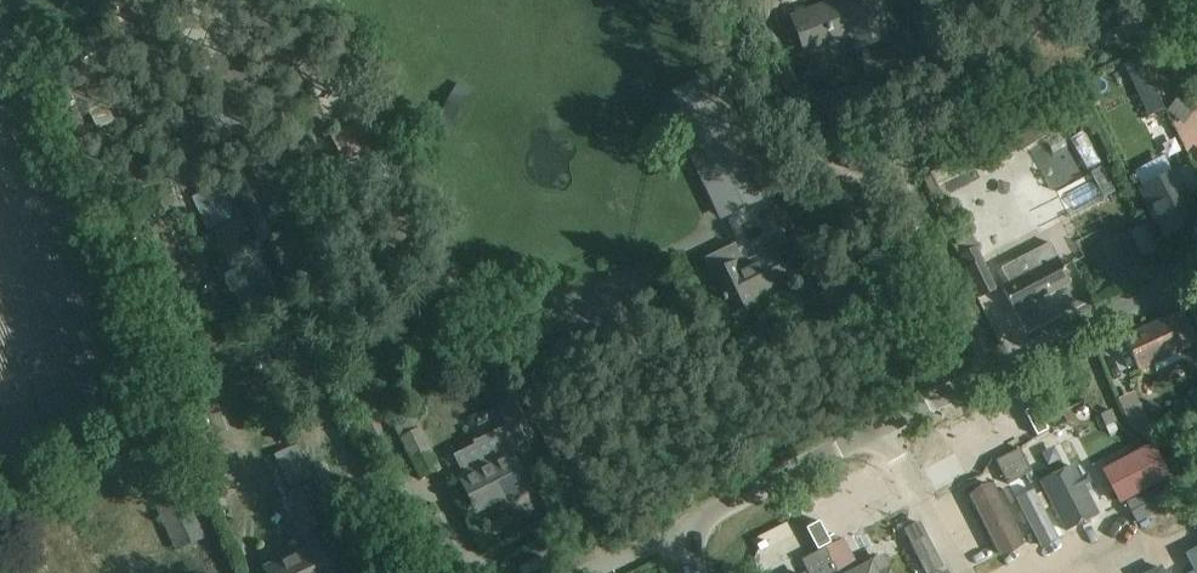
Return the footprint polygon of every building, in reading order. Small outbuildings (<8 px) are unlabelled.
[(851,36),(856,49),(887,38),(883,24),(885,24),(876,0),(842,0),(794,18),(801,37),(808,53),(833,43),(851,36)] [(1161,66),(1163,65),(1156,50),(1141,58),(1159,96),(1172,89),(1161,66)] [(1159,96),(1141,58),(1123,68),(1149,117),(1166,108),(1159,96)] [(682,113),(716,97),(721,94),(712,73),(672,91),(682,113)] [(456,88),(444,109),(457,116),(469,95),(456,88)] [(682,113),(677,115),(727,218),(765,200),(716,97),(682,113)] [(1185,125),(1196,110),(1182,100),(1171,115),(1185,125)] [(1094,113),(1089,104),(1089,102),(1079,106),(1080,108),(1084,117),(1094,113)] [(89,110),(99,131),(115,124),(106,103),(89,110)] [(1055,114),(1044,121),(1051,133),(1062,126),(1057,118),(1055,114)] [(345,164),(378,147),(364,121),(331,137),(345,164)] [(1019,153),(1051,133),(1044,121),(1013,140),(1012,138),(994,148),(995,151),(988,155),(987,152),(985,152),(983,148),(955,161),(962,174),(990,161),(994,168),(1003,162),(1002,160),(1018,150),(1019,153)] [(1162,123),(1149,125),(1151,143),(1164,142),(1162,123)] [(1086,171),(1097,164),(1080,137),(1069,144),(1086,171)] [(1143,189),(1156,214),(1167,235),(1194,221),(1188,212),(1193,209),(1175,173),(1143,189)] [(1056,197),(1069,217),(1102,196),(1090,176),(1056,197)] [(166,212),(181,206),(177,194),(174,196),(171,186),(158,190),(162,201),(166,212)] [(219,186),(193,199),(207,229),(234,217),(219,186)] [(797,243),(780,207),(761,217),(778,252),(797,243)] [(960,238),(953,241),(961,256),(978,248),(971,232),(966,221),(955,227),(960,238)] [(1002,286),(1005,292),(1016,313),(1072,284),(1051,243),(1002,269),(1009,282),(1002,286)] [(744,264),(736,247),(707,261),(714,275),(712,275),(732,315),(756,303),(753,296),(766,290),(768,292),(789,281),(774,250),(744,264)] [(978,248),(961,256),(967,270),(966,270),(980,298),(998,289),(978,248)] [(1135,360),(1140,371),(1196,344),(1196,341),(1183,311),(1124,338),(1135,360)] [(153,372),(165,367),(159,355),(147,360),(153,372)] [(1132,391),(1115,398),(1132,433),(1148,425),(1132,391)] [(458,474),(478,513),(511,496),(514,502),(533,493),(511,450),(535,438),(515,398),(499,406),(507,422),(509,425),(494,432),(502,447),(504,451),(458,474)] [(1143,406),(1149,420),(1163,415),(1160,406),(1152,403),(1143,406)] [(1112,410),(1102,415),(1107,427),(1117,422),(1112,410)] [(423,432),(419,433),(411,417),(401,423),(400,423),(400,424),(408,439),(403,441),(411,458),(422,480),(442,470),(431,448),(423,432)] [(1153,445),(1103,472),(1121,504),(1171,477),(1153,445)] [(1036,486),(1030,474),(1033,473),(1021,449),(1009,455),(1027,491),(1030,490),(1036,486)] [(1019,495),(1027,491),(1009,455),(997,461),(1009,485),(1013,483),(1019,495)] [(982,458),(939,480),(948,497),(991,475),(982,458)] [(1036,486),(1030,490),(1043,513),(1074,497),(1062,475),(1036,486)] [(1127,503),(1128,503),(1138,523),(1178,502),(1167,482),(1127,503)] [(308,484),(291,492),(310,530),(326,522),(308,484)] [(829,532),(837,528),(848,522),(830,488),(794,507),(816,550),(833,541),(829,532)] [(861,500),(857,493),(855,489),(849,492),(855,503),(861,500)] [(990,491),(964,505),(996,566),(1022,552),(990,491)] [(159,513),(176,551),(207,537),(191,499),(159,513)] [(1149,521),(1154,531),(1173,520),(1167,511),(1149,521)] [(241,530),(235,518),(223,524),(229,537),(241,530)] [(782,524),(751,540),(768,572),(799,557),(782,524)] [(826,548),(814,554),(824,572),(836,572),(838,572),(834,562),(851,554),(843,538),(826,547),(826,548)] [(267,572),(332,572),(318,543),(265,568),(267,572)] [(912,559),(917,572),(945,572),(936,550),(912,559)] [(1179,561),(1186,572),(1196,572),(1196,552),(1179,561)] [(814,554),(803,560),(809,572),(824,572),(814,554)]
